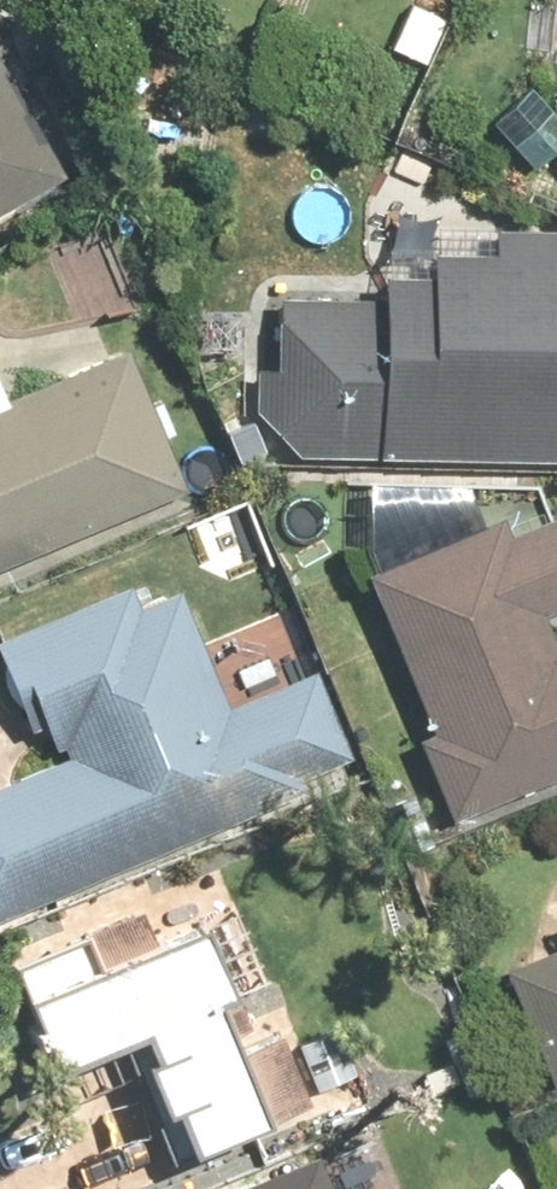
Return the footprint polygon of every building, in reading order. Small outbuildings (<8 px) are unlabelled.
[(68,204),(0,77),(0,240),(68,204)] [(376,256),(374,301),(282,298),(253,323),(252,423),(294,454),(556,466),(556,263),(376,256)] [(179,500),(120,358),(0,407),(0,573),(179,500)] [(425,737),(413,743),(456,832),(556,783),(556,648),(554,649),(541,624),(556,616),(556,512),(508,535),(498,515),(381,573),(352,586),(425,737)] [(0,642),(0,674),(10,699),(28,691),(61,770),(0,795),(0,915),(353,770),(315,678),(220,717),(169,591),(129,608),(123,592),(0,642)] [(191,929),(18,999),(47,1068),(130,1034),(142,1064),(127,1070),(146,1117),(160,1111),(181,1162),(254,1132),(201,1002),(218,996),(191,929)] [(501,967),(549,1089),(556,1086),(556,938),(501,967)] [(248,1188),(325,1188),(313,1161),(248,1188)]
